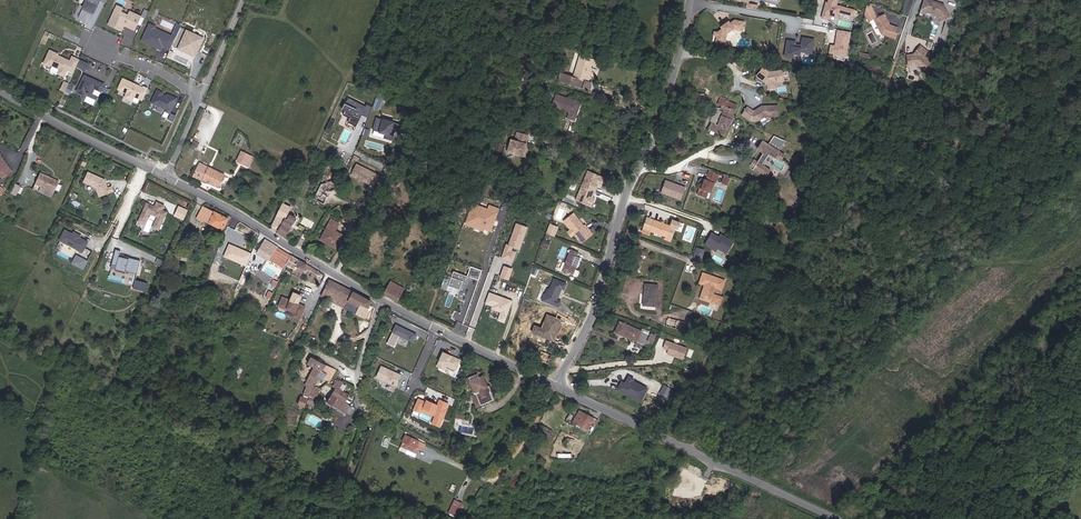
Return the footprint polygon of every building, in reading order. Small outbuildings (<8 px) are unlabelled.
[(82,8),(94,13),(100,1),(106,3),(107,0),(86,0),(82,8)] [(949,19),(943,7),(940,6),(939,7),(938,7),(937,5),(924,1),(921,12),(935,16),(939,24),(949,19)] [(123,8),(116,5),(107,25),(122,32),(124,27),(135,31),(142,16),(129,11),(128,14),(121,12),(123,8)] [(900,41),(903,31),(898,29),(898,31),(894,29),(894,28),(889,17),(879,22),(886,37),(900,41)] [(717,43),(726,46),(728,40),(727,39),(728,36),(729,35),(735,31),(736,30),(735,29),(745,31),(746,23),(736,21),(732,25),(730,23),(727,25),(728,26),(725,28),(724,27),(722,28),(724,30),(719,33),(716,33),(715,37),(718,38),(717,43)] [(180,25),(177,23),(172,35),(156,28),(156,26),(149,23),(141,41),(161,50),(162,48),(169,51),(180,25)] [(204,38),(186,30),(178,49),(195,57),(204,38)] [(847,57),(851,34),(839,31),(838,39),(839,39),(838,42),(837,42),(836,48),(832,47),(830,54),(847,57)] [(797,60),(799,52),(804,53),(804,56),(812,58),(815,42),(807,40),(806,44),(800,43),(799,46),(788,44),(785,58),(797,60)] [(931,63),(924,58),(927,53),(920,48),(917,52),(918,53),(916,56),(916,57),(914,58),(913,57),(907,57),(909,68),(917,67),(918,66),(924,71),(931,63)] [(59,54),(49,49),(42,64),(50,68),(51,66),(52,67),(54,62),(58,64),(57,68),(59,69),(57,74),(64,77),(67,70),(73,73),(77,67),(80,59),(72,56),(70,60),(58,55),(59,54)] [(89,63),(80,59),(77,67),(86,71),(89,63)] [(771,89),(778,87),(777,82),(784,80),(785,78),(784,69),(771,72),(765,68),(759,76),(770,83),(771,89)] [(105,83),(84,74),(76,92),(83,95),(84,92),(91,95),(94,89),(101,92),(105,83)] [(142,87),(123,78),(118,89),(126,93),(124,97),(132,101),(134,96),(142,100),(148,88),(143,85),(142,87)] [(65,80),(61,89),(66,92),(70,82),(65,80)] [(162,92),(156,90),(150,103),(165,109),(164,111),(170,114),(177,98),(167,94),(166,96),(162,94),(162,92)] [(373,107),(381,109),(385,98),(377,95),(373,107)] [(551,105),(559,108),(562,98),(555,95),(551,105)] [(726,111),(736,115),(740,105),(731,101),(731,99),(723,96),(721,104),(725,106),(724,109),(726,110),(726,111)] [(562,98),(559,108),(569,111),(565,124),(572,126),(579,104),(562,98)] [(368,119),(372,107),(366,105),(365,107),(347,100),(345,107),(347,108),(343,118),(350,121),(349,125),(357,128),(361,116),(368,119)] [(781,116),(780,106),(764,107),(756,112),(749,109),(745,117),(753,122),(757,123),(762,121),(768,117),(781,116)] [(727,136),(736,115),(726,111),(721,125),(714,123),(711,130),(727,136)] [(394,132),(396,123),(376,117),(372,130),(385,134),(383,138),(392,141),(393,134),(392,134),(393,131),(394,132)] [(330,133),(336,121),(331,119),(326,131),(330,133)] [(406,126),(396,123),(394,132),(404,134),(406,126)] [(512,140),(508,152),(523,156),(527,144),(529,136),(518,133),(517,137),(519,138),(518,142),(512,140)] [(787,155),(766,140),(760,148),(766,152),(760,161),(756,159),(753,164),(768,175),(771,169),(764,164),(772,153),(783,160),(787,155)] [(254,157),(241,151),(236,161),(249,167),(254,157)] [(2,155),(0,154),(0,172),(5,178),(13,172),(2,155)] [(791,162),(781,180),(788,183),(798,166),(791,162)] [(226,175),(200,163),(193,176),(220,189),(226,175)] [(378,175),(356,164),(351,175),(357,178),(358,177),(360,178),(360,179),(373,185),(378,175)] [(700,190),(698,195),(708,199),(711,194),(713,194),(717,184),(718,184),(722,174),(711,170),(707,180),(706,180),(702,190),(700,190)] [(602,178),(585,171),(574,200),(590,207),(592,200),(591,200),(592,198),(591,198),(596,184),(597,185),(598,183),(599,183),(602,178)] [(41,173),(36,185),(54,193),(60,181),(41,173)] [(90,173),(85,183),(98,189),(101,197),(115,192),(113,188),(109,189),(107,185),(106,183),(107,182),(106,181),(90,173)] [(724,182),(731,184),(733,178),(727,175),(724,182)] [(337,180),(323,184),(314,198),(324,203),(330,191),(332,191),(333,192),(339,190),(337,180)] [(683,188),(663,181),(658,193),(679,200),(683,188)] [(16,183),(12,193),(19,196),(24,186),(16,183)] [(148,204),(139,222),(145,225),(150,214),(159,218),(154,228),(160,231),(168,213),(163,211),(165,207),(158,203),(156,207),(148,204)] [(276,233),(285,239),(295,219),(290,216),(287,220),(285,219),(291,209),(283,204),(271,227),(277,231),(276,233)] [(493,220),(497,208),(489,205),(487,209),(474,204),(467,224),(471,225),(472,221),(482,225),(482,226),(489,229),(491,223),(489,222),(491,219),(493,220)] [(208,224),(207,225),(221,231),(227,219),(212,212),(211,213),(201,208),(195,220),(201,223),(202,221),(208,224)] [(582,245),(592,237),(585,228),(584,229),(573,216),(563,225),(571,233),(568,236),(572,240),(574,238),(577,241),(578,240),(582,245)] [(646,227),(673,237),(677,228),(681,230),(684,223),(676,219),(673,226),(650,217),(646,227)] [(320,240),(330,245),(332,243),(337,245),(340,241),(341,241),(344,236),(335,231),(338,224),(330,220),(320,240)] [(547,232),(556,236),(559,226),(551,222),(547,232)] [(528,229),(517,225),(508,250),(505,250),(502,259),(512,263),(516,253),(511,252),(513,248),(520,251),(528,229)] [(76,236),(66,230),(60,241),(83,253),(87,245),(83,243),(84,240),(81,238),(82,236),(77,234),(76,236)] [(712,231),(705,244),(718,251),(719,249),(728,254),(735,241),(721,233),(720,235),(712,231)] [(256,254),(267,260),(275,247),(264,240),(256,254)] [(251,254),(229,245),(223,257),(245,266),(251,254)] [(694,256),(702,259),(705,248),(697,246),(694,256)] [(277,259),(285,264),(289,256),(277,249),(269,261),(274,263),(277,259)] [(137,275),(141,261),(129,258),(129,260),(120,257),(121,251),(116,250),(112,265),(117,266),(116,270),(126,273),(126,271),(128,272),(128,273),(137,275)] [(572,276),(580,258),(577,257),(578,253),(570,250),(561,271),(572,276)] [(296,261),(289,256),(285,264),(292,268),(290,271),(298,275),(303,267),(305,264),(302,263),(297,259),(296,261)] [(85,267),(88,261),(81,258),(77,265),(82,268),(83,266),(85,267)] [(162,266),(164,261),(157,258),(155,263),(162,266)] [(277,259),(274,263),(283,268),(285,264),(277,259)] [(318,272),(305,264),(303,267),(316,275),(318,272)] [(512,269),(503,266),(500,277),(508,280),(512,269)] [(479,280),(482,272),(473,268),(470,277),(479,280)] [(470,278),(453,272),(451,278),(445,276),(440,289),(446,291),(447,290),(448,286),(459,291),(458,294),(461,295),(460,300),(461,300),(470,278)] [(727,280),(706,273),(703,284),(709,285),(705,298),(722,303),(725,296),(716,293),(717,288),(724,290),(727,280)] [(147,284),(135,280),(132,289),(145,292),(147,284)] [(371,302),(327,280),(320,295),(340,306),(344,308),(347,301),(357,306),(354,313),(352,317),(363,323),(365,319),(363,318),(371,302)] [(567,285),(555,280),(551,290),(548,291),(546,294),(548,297),(545,302),(559,308),(561,302),(557,301),(559,296),(558,296),(558,293),(560,294),(562,289),(564,290),(567,285)] [(404,289),(390,282),(383,294),(396,302),(404,289)] [(645,283),(646,305),(655,305),(658,305),(658,283),(645,283)] [(508,301),(488,294),(484,304),(492,307),(491,310),(500,313),(497,321),(503,324),(510,305),(507,304),(508,301)] [(301,321),(308,306),(283,295),(278,305),(294,312),(292,316),(301,321)] [(347,301),(344,308),(354,313),(357,306),(347,301)] [(465,313),(453,311),(452,319),(463,321),(461,331),(466,332),(467,326),(475,327),(476,318),(473,318),(474,313),(466,311),(465,313)] [(554,342),(563,320),(547,313),(541,328),(535,326),(532,333),(554,342)] [(669,325),(677,327),(685,330),(688,321),(680,319),(671,316),(669,325)] [(615,322),(610,333),(632,341),(631,344),(637,348),(639,342),(640,343),(644,332),(615,322)] [(415,334),(394,324),(385,342),(392,346),(398,335),(411,342),(415,334)] [(413,333),(425,337),(428,332),(416,327),(413,333)] [(651,331),(648,340),(653,342),(657,334),(651,331)] [(657,345),(663,346),(665,338),(659,337),(657,345)] [(666,339),(663,348),(668,349),(667,353),(685,358),(689,346),(666,339)] [(454,369),(458,359),(442,352),(436,365),(443,369),(445,365),(454,369)] [(309,382),(314,385),(316,380),(320,382),(322,378),(327,381),(334,369),(310,356),(306,364),(312,367),(305,380),(309,382)] [(399,375),(379,366),(374,377),(394,386),(399,375)] [(666,373),(671,380),(677,377),(672,369),(666,373)] [(469,392),(474,404),(491,397),(488,390),(490,389),(488,383),(485,384),(480,374),(476,375),(475,372),(466,376),(472,391),(469,392)] [(635,394),(639,386),(631,382),(632,379),(626,377),(623,384),(620,382),(617,388),(624,391),(625,389),(635,394)] [(330,386),(334,388),(337,390),(341,384),(334,380),(330,386)] [(313,387),(314,385),(309,382),(308,384),(303,394),(307,396),(308,397),(313,387)] [(660,393),(665,395),(663,400),(666,401),(672,387),(664,384),(660,393)] [(639,386),(635,394),(642,397),(646,389),(639,386)] [(313,387),(308,397),(314,400),(319,390),(313,387)] [(339,391),(336,395),(334,399),(345,405),(346,402),(344,401),(347,395),(339,391)] [(344,414),(348,407),(345,405),(334,399),(330,396),(326,403),(344,414)] [(422,408),(424,402),(417,399),(412,410),(418,413),(420,407),(422,408)] [(438,426),(445,409),(444,408),(447,403),(438,400),(436,405),(425,400),(424,402),(422,408),(433,413),(434,415),(434,416),(431,423),(438,426)] [(348,407),(344,414),(349,417),(353,409),(348,407)] [(579,416),(575,423),(575,424),(578,426),(580,423),(591,429),(593,426),(597,418),(583,410),(579,416)] [(575,423),(579,416),(574,413),(570,420),(575,423)] [(601,420),(597,418),(593,426),(597,428),(601,420)] [(550,438),(555,430),(547,426),(542,433),(550,438)] [(401,444),(412,449),(413,449),(414,450),(417,443),(404,437),(401,444)] [(608,442),(591,438),(589,447),(607,450),(608,442)] [(458,516),(464,502),(455,498),(449,512),(458,516)]
